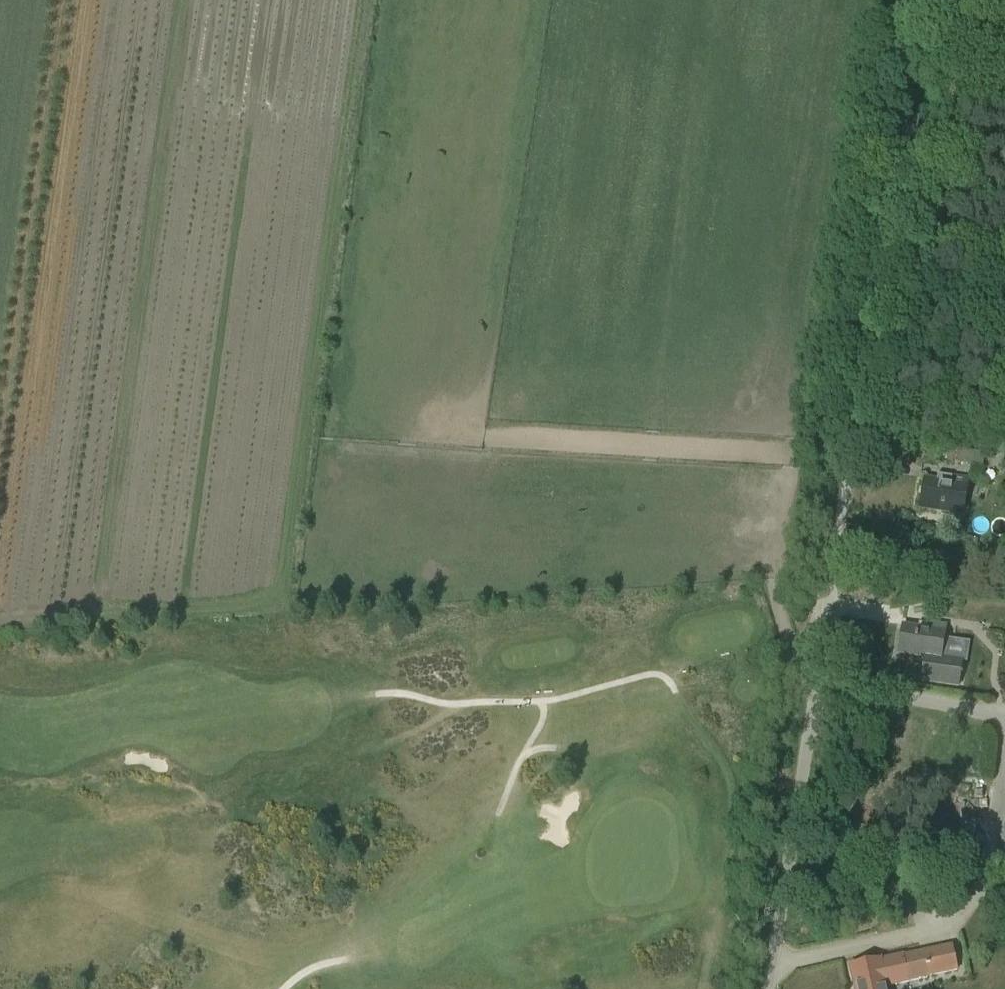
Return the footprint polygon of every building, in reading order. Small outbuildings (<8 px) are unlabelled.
[(946,448),(944,460),(960,462),(962,450),(946,448)] [(968,450),(966,464),(982,466),(984,452),(968,450)] [(924,480),(921,510),(965,514),(969,478),(952,477),(937,475),(937,482),(924,480)] [(943,657),(948,627),(931,624),(930,631),(903,626),(898,654),(925,658),(921,682),(958,687),(962,660),(943,657)] [(957,970),(952,948),(880,964),(879,962),(850,968),(855,988),(886,988),(886,987),(931,977),(931,976),(957,970)]
